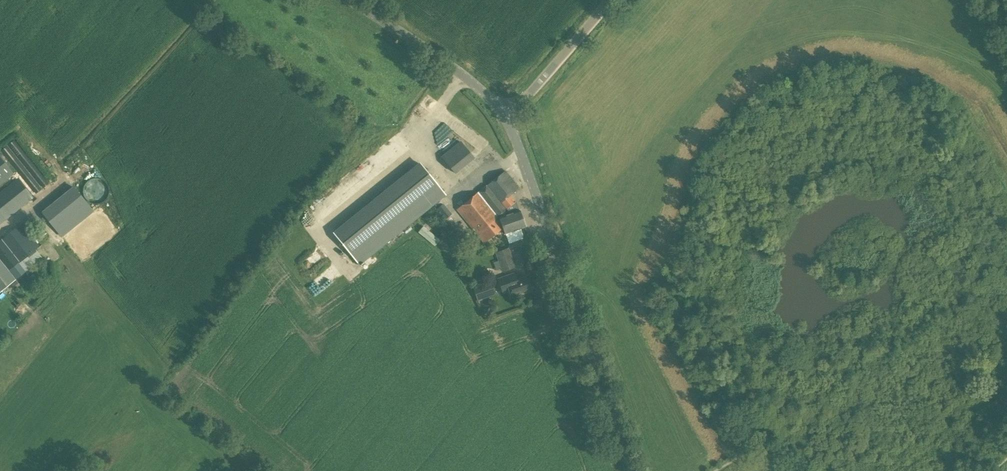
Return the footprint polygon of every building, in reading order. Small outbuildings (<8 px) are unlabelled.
[(14,141),(8,146),(17,156),(43,188),(49,184),(22,151),(14,141)] [(7,147),(1,151),(2,152),(9,161),(35,194),(41,189),(15,157),(7,147)] [(454,173),(461,167),(449,151),(442,157),(454,173)] [(13,174),(0,158),(0,184),(13,174)] [(419,161),(332,232),(359,265),(446,195),(419,161)] [(500,203),(510,195),(519,188),(505,171),(457,209),(476,233),(481,230),(497,217),(488,205),(497,198),(500,203)] [(42,209),(63,235),(96,210),(75,184),(42,209)] [(25,204),(10,185),(0,194),(0,224),(25,204)] [(497,198),(488,205),(497,217),(481,230),(476,233),(484,243),(502,228),(504,234),(525,226),(519,210),(519,211),(515,201),(515,202),(510,195),(500,203),(497,198)] [(451,214),(443,203),(437,209),(445,219),(451,214)] [(35,265),(27,256),(36,249),(19,226),(0,241),(0,292),(35,265)] [(502,271),(514,267),(508,249),(496,253),(502,271)] [(516,280),(514,273),(498,279),(502,292),(509,290),(511,297),(531,290),(526,276),(516,280)] [(477,301),(495,294),(490,281),(473,287),(477,301)]
